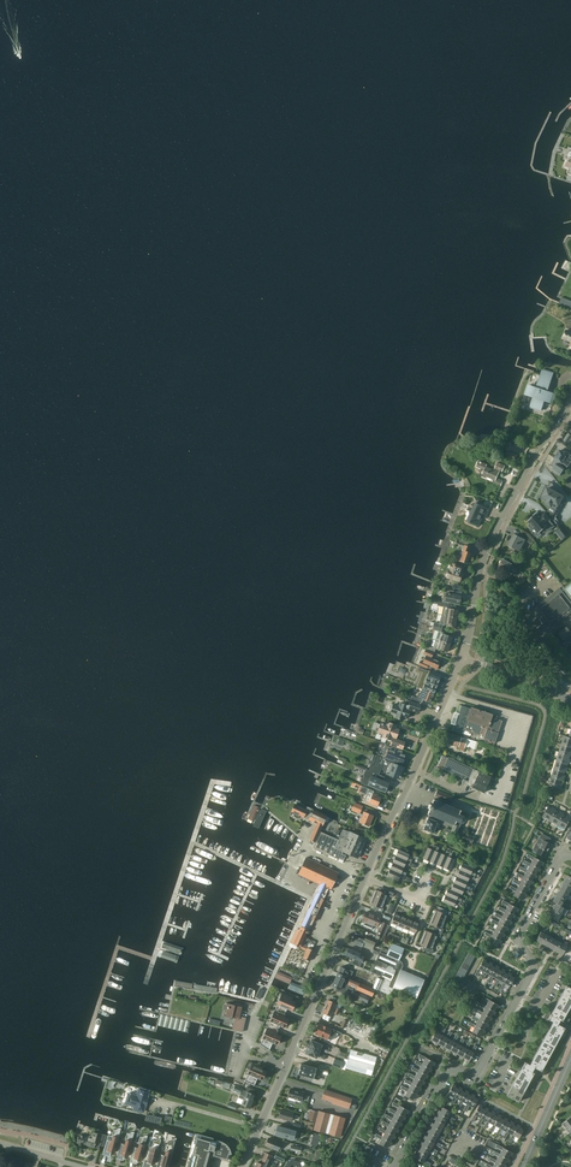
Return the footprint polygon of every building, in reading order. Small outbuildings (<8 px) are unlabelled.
[(565,299),(564,300),(563,304),(562,305),(570,309),(570,301),(565,299)] [(566,329),(562,339),(570,342),(570,331),(566,329)] [(536,388),(531,386),(530,386),(527,395),(533,397),(532,400),(534,401),(532,407),(541,410),(544,400),(551,403),(554,394),(552,393),(552,392),(548,391),(548,392),(546,391),(550,378),(552,378),(553,373),(543,370),(542,375),(541,374),(536,388)] [(570,456),(569,455),(563,451),(562,452),(559,450),(554,458),(563,463),(565,460),(567,461),(570,456)] [(507,451),(505,457),(515,461),(517,456),(507,451)] [(563,463),(554,458),(555,458),(550,465),(554,468),(552,470),(560,475),(566,467),(562,464),(563,463)] [(493,480),(492,481),(501,485),(503,482),(496,479),(500,470),(503,471),(505,466),(497,462),(494,470),(486,467),(487,464),(478,461),(476,467),(481,469),(480,470),(483,471),(481,476),(487,479),(487,477),(493,480)] [(548,511),(557,516),(565,500),(562,498),(563,497),(561,496),(551,491),(552,490),(548,488),(548,489),(547,488),(547,489),(543,496),(542,496),(542,497),(543,497),(548,500),(547,502),(546,504),(550,506),(548,511)] [(483,513),(487,515),(490,509),(476,503),(471,512),(473,513),(469,522),(478,526),(482,517),(481,516),(483,513)] [(550,519),(550,518),(545,513),(544,513),(541,516),(540,516),(540,517),(537,514),(537,513),(536,514),(537,514),(534,516),(528,521),(530,524),(528,526),(532,529),(534,528),(535,527),(539,533),(545,528),(548,531),(554,526),(549,520),(550,519)] [(520,551),(525,540),(532,544),(534,541),(529,535),(528,535),(521,532),(519,537),(514,534),(509,545),(510,546),(509,549),(514,552),(515,549),(520,551)] [(471,553),(467,552),(469,547),(464,545),(460,556),(457,555),(455,560),(458,561),(458,560),(467,563),(471,553)] [(499,566),(508,571),(512,564),(503,560),(499,566)] [(463,567),(462,567),(450,563),(448,569),(445,577),(460,582),(459,581),(461,574),(462,574),(461,573),(463,567)] [(565,588),(563,585),(537,605),(554,627),(569,615),(570,618),(570,595),(565,588)] [(445,593),(444,601),(459,604),(460,598),(452,596),(453,595),(445,593)] [(441,615),(456,617),(458,610),(450,609),(451,604),(438,602),(437,606),(443,607),(441,615)] [(444,625),(444,624),(447,625),(448,623),(455,625),(456,617),(441,615),(439,623),(434,622),(433,626),(442,628),(442,625),(444,625)] [(445,633),(442,632),(441,632),(442,628),(433,626),(432,630),(438,631),(435,639),(449,644),(452,637),(445,635),(445,633)] [(567,627),(559,633),(564,639),(565,639),(565,640),(566,640),(569,637),(569,636),(570,634),(570,631),(567,627)] [(447,651),(449,644),(435,639),(432,647),(427,645),(426,649),(434,652),(435,649),(440,650),(440,649),(447,651)] [(430,669),(432,666),(437,668),(439,662),(431,658),(433,652),(425,649),(423,654),(425,655),(423,662),(420,660),(418,665),(427,668),(430,669)] [(441,677),(429,673),(430,670),(419,666),(418,669),(423,671),(420,678),(437,685),(441,677)] [(420,678),(417,687),(434,693),(437,685),(420,678)] [(434,693),(417,687),(422,689),(418,698),(412,696),(410,700),(421,704),(422,699),(430,702),(434,693)] [(395,714),(394,717),(403,720),(404,717),(407,718),(410,709),(418,712),(420,704),(409,700),(408,705),(399,702),(398,706),(393,704),(390,712),(395,714)] [(483,739),(495,743),(502,720),(492,717),(493,714),(471,707),(470,711),(460,708),(453,727),(483,737),(483,739)] [(396,725),(387,722),(386,724),(380,722),(379,725),(378,725),(377,725),(376,727),(376,728),(377,729),(377,730),(377,732),(382,734),(381,737),(391,741),(390,745),(402,749),(404,742),(396,739),(399,729),(395,728),(396,725)] [(357,726),(355,732),(362,734),(364,730),(361,729),(361,727),(357,726)] [(442,741),(465,748),(467,739),(445,732),(442,741)] [(570,747),(570,738),(564,736),(561,744),(570,747)] [(570,756),(570,747),(561,744),(559,752),(570,756)] [(405,755),(391,750),(388,759),(402,764),(405,755)] [(556,760),(568,763),(569,764),(570,759),(569,759),(570,756),(559,752),(556,760)] [(400,778),(404,767),(392,762),(381,758),(382,757),(376,755),(373,764),(371,763),(369,770),(379,774),(380,771),(386,773),(400,778)] [(479,771),(474,769),(448,757),(448,758),(442,755),(441,756),(441,755),(440,757),(441,757),(436,767),(442,770),(443,770),(443,769),(451,773),(455,776),(455,775),(463,779),(462,783),(483,793),(491,776),(480,772),(480,771),(479,771)] [(553,768),(565,772),(566,772),(568,767),(567,766),(568,763),(556,760),(553,768)] [(551,776),(563,780),(564,780),(565,775),(564,775),(565,772),(553,768),(551,776)] [(382,776),(376,773),(373,772),(371,776),(373,778),(370,786),(377,788),(377,789),(379,790),(380,790),(385,792),(384,792),(385,792),(385,791),(386,791),(387,789),(387,788),(389,783),(388,783),(384,781),(383,780),(382,781),(380,779),(382,776)] [(551,776),(548,784),(561,788),(563,783),(562,783),(563,780),(551,776)] [(381,798),(378,797),(378,796),(372,793),(373,793),(369,791),(369,792),(368,791),(369,789),(361,786),(360,786),(358,791),(359,791),(359,792),(367,795),(371,797),(369,801),(378,805),(381,798)] [(435,795),(451,802),(453,797),(437,791),(435,795)] [(460,810),(433,799),(431,804),(430,803),(428,806),(427,808),(429,809),(427,814),(429,815),(428,818),(423,829),(437,835),(441,824),(437,823),(437,822),(439,823),(440,821),(442,822),(441,822),(452,826),(450,833),(456,835),(460,826),(461,823),(464,822),(465,819),(464,815),(465,812),(461,811),(460,811),(459,811),(460,810)] [(354,802),(353,807),(355,807),(353,811),(359,813),(363,806),(354,802)] [(290,812),(291,812),(290,814),(298,818),(299,816),(303,817),(308,807),(307,806),(306,809),(294,803),(290,812)] [(249,818),(253,820),(259,807),(254,805),(249,818)] [(548,806),(542,817),(550,821),(556,811),(557,810),(552,807),(552,808),(548,806)] [(254,824),(259,827),(266,811),(261,808),(254,824)] [(322,826),(327,816),(310,808),(305,818),(316,823),(309,840),(315,842),(320,831),(322,826)] [(373,816),(363,811),(359,822),(369,826),(373,816)] [(559,812),(556,811),(550,821),(557,826),(563,815),(564,814),(560,811),(559,812)] [(563,815),(557,826),(565,830),(570,818),(570,817),(567,815),(567,817),(563,815)] [(313,848),(339,859),(339,858),(343,860),(346,855),(341,853),(342,851),(357,858),(365,839),(348,831),(343,829),(338,839),(320,831),(313,848)] [(474,836),(471,835),(463,833),(461,840),(471,844),(474,836)] [(539,846),(536,844),(533,850),(536,852),(545,857),(548,851),(548,850),(551,844),(547,842),(549,838),(542,834),(538,840),(541,842),(539,846)] [(433,849),(427,847),(423,858),(429,861),(436,846),(433,845),(432,847),(433,848),(433,849)] [(436,846),(429,861),(436,864),(441,853),(436,851),(437,850),(438,850),(439,847),(436,846)] [(396,856),(411,862),(412,859),(409,858),(409,859),(407,859),(410,854),(399,849),(396,856)] [(441,853),(436,864),(443,867),(449,852),(446,850),(445,853),(446,854),(446,855),(441,853)] [(449,852),(443,867),(449,870),(454,859),(449,857),(450,855),(451,856),(452,853),(449,852)] [(530,863),(539,868),(541,864),(543,865),(544,862),(534,857),(528,854),(526,856),(532,859),(530,863)] [(410,865),(411,862),(396,856),(393,862),(404,867),(406,862),(407,863),(407,864),(410,865)] [(326,887),(331,889),(339,873),(306,857),(298,874),(320,884),(300,926),(307,929),(312,919),(316,921),(326,900),(321,898),(326,887)] [(527,869),(535,874),(537,870),(539,872),(541,869),(539,868),(530,863),(524,860),(523,862),(529,866),(527,869)] [(390,869),(405,876),(406,873),(404,872),(403,873),(402,872),(404,867),(393,862),(390,869)] [(473,868),(462,863),(459,870),(475,876),(476,873),(473,872),(473,873),(471,873),(473,868)] [(523,876),(532,880),(534,877),(536,878),(537,875),(535,874),(527,869),(521,866),(520,869),(526,872),(523,876)] [(404,878),(405,876),(390,869),(387,876),(398,881),(400,875),(402,876),(401,877),(404,878)] [(475,876),(459,870),(457,876),(468,881),(470,876),(471,877),(471,878),(473,879),(475,876)] [(520,882),(528,887),(530,883),(532,884),(534,881),(532,880),(523,876),(518,873),(516,875),(522,878),(520,882)] [(457,876),(454,883),(469,890),(470,887),(467,886),(466,886),(468,881),(457,876)] [(517,888),(525,893),(527,890),(529,891),(530,888),(528,887),(520,882),(514,879),(513,881),(519,885),(517,888)] [(570,889),(570,886),(564,882),(560,888),(569,893),(570,889)] [(448,888),(462,894),(464,889),(465,890),(465,891),(468,892),(469,890),(454,883),(451,889),(448,888)] [(515,891),(513,895),(521,900),(523,896),(525,897),(527,894),(525,893),(517,888),(511,885),(509,888),(515,891)] [(373,896),(384,901),(387,895),(392,896),(393,893),(382,888),(380,892),(375,890),(373,896)] [(462,894),(448,888),(445,895),(461,902),(462,899),(459,898),(458,899),(457,898),(459,893),(462,895),(462,894)] [(565,899),(569,893),(560,888),(557,895),(565,899)] [(445,895),(442,902),(453,907),(456,902),(457,902),(457,903),(459,905),(461,902),(445,895)] [(553,901),(565,908),(562,906),(565,899),(557,895),(553,901)] [(384,901),(373,896),(370,903),(375,905),(373,909),(382,912),(383,909),(382,908),(384,901)] [(505,909),(514,914),(516,911),(517,911),(519,909),(509,903),(503,900),(501,902),(507,906),(505,909)] [(553,909),(561,914),(565,908),(553,901),(556,903),(553,909)] [(516,915),(514,914),(505,909),(499,906),(498,909),(504,912),(502,916),(510,920),(512,917),(514,918),(516,915)] [(442,908),(440,912),(435,910),(432,917),(444,922),(447,915),(449,916),(450,912),(442,908)] [(549,916),(558,921),(561,914),(553,909),(549,916)] [(377,926),(379,921),(377,920),(378,917),(366,912),(364,916),(363,916),(362,919),(363,919),(362,920),(367,922),(366,924),(374,927),(375,925),(377,926)] [(401,916),(395,913),(391,923),(397,925),(401,916)] [(512,921),(510,920),(502,916),(496,913),(495,915),(500,918),(498,922),(507,927),(509,923),(511,924),(512,921)] [(407,918),(401,916),(397,925),(403,927),(407,918)] [(444,922),(432,917),(430,923),(435,926),(434,929),(442,933),(443,929),(442,928),(444,922)] [(413,921),(407,918),(403,927),(409,930),(413,921)] [(495,928),(503,933),(505,930),(507,931),(509,928),(507,927),(498,922),(492,919),(491,921),(497,925),(495,928)] [(382,937),(388,924),(381,921),(376,935),(382,937)] [(419,923),(413,921),(409,930),(415,932),(419,923)] [(491,935),(500,939),(502,936),(504,937),(505,934),(503,933),(495,928),(489,925),(488,928),(493,931),(491,935)] [(290,943),(297,946),(299,947),(298,947),(306,951),(302,958),(309,961),(314,950),(301,944),(308,929),(307,929),(300,926),(299,929),(297,928),(290,943)] [(434,929),(432,933),(425,931),(423,937),(434,942),(437,935),(440,937),(442,933),(434,929)] [(543,944),(547,935),(541,931),(536,940),(543,944)] [(490,937),(488,941),(496,946),(498,942),(500,943),(502,940),(500,939),(491,935),(486,932),(484,934),(490,937)] [(351,942),(362,947),(363,945),(372,949),(375,941),(369,938),(368,941),(365,940),(354,935),(351,942)] [(554,938),(547,935),(543,944),(549,947),(554,938)] [(434,942),(423,937),(420,944),(425,946),(423,950),(432,953),(433,949),(432,949),(434,942)] [(556,951),(561,942),(554,938),(549,947),(556,951)] [(181,951),(183,944),(164,939),(162,946),(181,951)] [(364,969),(371,972),(385,978),(384,981),(379,990),(390,995),(394,987),(416,997),(423,980),(401,971),(402,968),(402,967),(402,966),(402,965),(402,964),(402,963),(402,962),(401,962),(401,961),(400,961),(400,960),(399,960),(404,948),(391,942),(388,950),(386,954),(380,952),(376,960),(375,964),(368,961),(364,969)] [(567,946),(561,942),(556,951),(563,955),(567,946)] [(162,947),(159,953),(176,959),(178,953),(162,947)] [(361,953),(348,948),(345,955),(354,959),(352,964),(359,967),(364,956),(360,955),(361,953)] [(453,981),(460,984),(475,956),(469,953),(453,981)] [(483,958),(478,969),(475,974),(477,976),(480,970),(484,972),(489,964),(485,962),(486,960),(483,958)] [(490,962),(489,964),(484,972),(481,978),(483,979),(487,973),(490,975),(495,967),(492,965),(493,963),(490,962)] [(496,965),(495,967),(490,975),(487,981),(490,983),(493,977),(497,979),(501,971),(498,969),(499,967),(496,965)] [(348,970),(340,967),(338,972),(350,978),(353,971),(348,969),(348,970)] [(502,969),(501,971),(497,979),(494,985),(496,986),(499,980),(503,982),(508,974),(504,972),(505,970),(502,969)] [(275,977),(289,984),(292,978),(278,971),(275,977)] [(360,982),(350,978),(338,972),(332,985),(340,989),(343,990),(346,984),(357,989),(360,982)] [(509,972),(508,974),(503,982),(500,988),(502,990),(506,984),(510,986),(514,978),(511,976),(512,974),(509,972)] [(379,990),(384,981),(377,978),(373,988),(379,991),(379,990)] [(193,984),(175,981),(174,986),(192,989),(193,984)] [(306,988),(291,982),(289,988),(303,995),(306,988)] [(360,982),(357,989),(356,990),(372,997),(372,996),(375,989),(360,982)] [(216,993),(217,988),(196,985),(195,990),(216,993)] [(570,1005),(570,988),(568,986),(552,1015),(549,1014),(552,1009),(549,1007),(544,1017),(555,1022),(531,1065),(525,1062),(520,1059),(515,1069),(518,1071),(521,1066),(524,1067),(508,1096),(518,1102),(529,1083),(534,1085),(539,1075),(533,1072),(535,1068),(541,1071),(565,1028),(558,1024),(560,1020),(562,1021),(567,1024),(570,1016),(570,1013),(568,1011),(570,1005)] [(378,991),(375,989),(372,996),(378,998),(383,1000),(386,994),(378,991)] [(370,997),(354,990),(351,997),(367,1003),(370,997)] [(282,993),(275,1010),(284,1014),(287,1008),(292,1010),(295,1002),(291,1000),(292,997),(296,999),(282,993)] [(486,1006),(494,1010),(496,1007),(498,1008),(499,1005),(483,996),(482,999),(488,1002),(486,1006)] [(328,1000),(325,1006),(339,1012),(340,1009),(343,1001),(332,997),(331,1001),(328,1000)] [(482,1012),(491,1017),(492,1013),(494,1014),(496,1011),(494,1010),(486,1006),(480,1002),(478,1005),(484,1008),(482,1012)] [(239,1018),(238,1019),(239,1019),(242,1007),(226,1003),(225,1009),(227,1009),(225,1016),(236,1019),(236,1017),(239,1018)] [(339,1012),(325,1006),(322,1013),(331,1016),(333,1011),(334,1012),(334,1013),(338,1015),(339,1012)] [(479,1019),(487,1023),(489,1020),(491,1021),(493,1018),(491,1017),(482,1012),(476,1009),(475,1011),(481,1015),(479,1019)] [(275,1010),(268,1027),(277,1031),(280,1025),(284,1027),(288,1019),(283,1017),(284,1014),(289,1016),(284,1014),(275,1010)] [(475,1025),(484,1029),(486,1026),(488,1027),(489,1024),(487,1023),(479,1019),(473,1015),(471,1018),(477,1021),(475,1025)] [(472,1031),(480,1036),(482,1032),(484,1033),(486,1030),(484,1029),(475,1025),(469,1022),(468,1024),(474,1027),(472,1031)] [(331,1029),(320,1024),(315,1034),(327,1038),(327,1039),(329,1038),(330,1040),(331,1039),(332,1039),(333,1039),(333,1038),(334,1038),(334,1037),(335,1037),(335,1036),(336,1035),(336,1034),(337,1032),(341,1034),(341,1033),(331,1029)] [(282,1033),(277,1031),(268,1027),(260,1044),(273,1053),(269,1050),(272,1042),(277,1044),(280,1036),(276,1034),(277,1031),(281,1033),(282,1033)] [(440,1034),(436,1031),(431,1040),(435,1042),(434,1044),(437,1045),(438,1043),(442,1035),(446,1029),(443,1028),(440,1034)] [(443,1049),(444,1047),(449,1038),(452,1032),(449,1031),(446,1037),(442,1035),(438,1043),(441,1045),(440,1047),(443,1049)] [(450,1050),(455,1042),(458,1036),(456,1034),(452,1041),(449,1038),(444,1047),(448,1049),(446,1051),(449,1052),(450,1050)] [(457,1054),(461,1045),(465,1039),(462,1038),(459,1044),(455,1042),(450,1050),(454,1052),(453,1054),(456,1056),(457,1054)] [(308,1047),(319,1051),(322,1053),(325,1046),(311,1040),(308,1047)] [(462,1059),(463,1057),(467,1049),(471,1043),(468,1041),(465,1047),(461,1045),(457,1054),(460,1056),(459,1057),(462,1059)] [(468,1063),(470,1060),(474,1053),(474,1052),(477,1046),(475,1045),(471,1051),(467,1049),(463,1057),(467,1059),(465,1061),(468,1063)] [(316,1058),(319,1051),(308,1047),(305,1053),(316,1058)] [(337,1056),(344,1059),(346,1052),(339,1049),(337,1056)] [(345,1068),(371,1075),(376,1058),(351,1051),(352,1050),(351,1049),(349,1049),(348,1049),(347,1051),(348,1052),(350,1053),(349,1054),(345,1068)] [(422,1063),(430,1068),(432,1064),(434,1065),(435,1062),(419,1054),(418,1056),(424,1059),(422,1063)] [(335,1059),(333,1065),(340,1068),(343,1062),(335,1059)] [(418,1069),(427,1074),(429,1071),(430,1072),(432,1069),(430,1068),(422,1063),(416,1060),(414,1062),(420,1066),(418,1069)] [(257,1077),(262,1079),(265,1071),(261,1069),(262,1065),(267,1067),(267,1066),(253,1062),(245,1081),(259,1087),(259,1086),(254,1084),(257,1077)] [(321,1069),(302,1064),(299,1074),(318,1080),(321,1069)] [(415,1076),(423,1081),(425,1077),(427,1078),(429,1075),(427,1074),(418,1069),(412,1066),(411,1069),(417,1072),(415,1076)] [(411,1082),(420,1087),(422,1083),(424,1084),(425,1081),(423,1081),(415,1076),(409,1073),(408,1075),(413,1078),(411,1082)] [(408,1088),(416,1093),(418,1090),(420,1091),(422,1088),(420,1087),(411,1082),(406,1079),(404,1081),(410,1085),(408,1088)] [(453,1083),(453,1084),(447,1094),(444,1100),(447,1101),(450,1095),(454,1097),(458,1089),(455,1087),(456,1085),(453,1083)] [(232,1085),(230,1089),(240,1093),(242,1089),(232,1085)] [(407,1091),(404,1095),(413,1100),(415,1096),(417,1097),(418,1094),(416,1093),(408,1088),(402,1085),(401,1088),(407,1091)] [(250,1088),(247,1087),(245,1091),(242,1089),(240,1093),(253,1099),(257,1091),(250,1088)] [(459,1087),(458,1089),(454,1097),(451,1103),(453,1104),(456,1099),(460,1101),(465,1092),(461,1090),(462,1088),(459,1087)] [(134,1106),(134,1109),(143,1112),(145,1106),(146,1106),(148,1098),(147,1097),(149,1091),(139,1088),(137,1096),(134,1095),(133,1094),(131,1094),(130,1094),(128,1094),(128,1096),(127,1096),(126,1100),(126,1101),(126,1103),(134,1106)] [(299,1092),(290,1089),(288,1097),(302,1101),(304,1092),(299,1091),(299,1092)] [(352,1098),(325,1089),(321,1099),(332,1102),(332,1103),(349,1109),(349,1108),(355,1110),(357,1105),(351,1103),(352,1098)] [(466,1090),(465,1092),(460,1101),(457,1106),(460,1108),(463,1102),(467,1104),(471,1095),(468,1094),(469,1092),(466,1090)] [(243,1099),(241,1104),(250,1108),(253,1099),(240,1093),(238,1097),(243,1099)] [(472,1093),(471,1095),(467,1104),(463,1110),(466,1111),(469,1105),(473,1107),(478,1099),(474,1097),(475,1095),(472,1093)] [(396,1111),(404,1116),(406,1112),(408,1113),(409,1110),(399,1105),(393,1101),(392,1104),(398,1107),(396,1111)] [(482,1106),(479,1104),(474,1114),(471,1120),(473,1122),(476,1116),(480,1118),(485,1109),(481,1107),(482,1106)] [(451,1112),(443,1107),(441,1111),(439,1110),(437,1113),(439,1114),(448,1118),(454,1121),(455,1119),(449,1116),(451,1112)] [(486,1107),(485,1109),(480,1118),(477,1124),(480,1125),(483,1119),(487,1121),(491,1113),(488,1111),(489,1109),(486,1107)] [(392,1117),(401,1122),(403,1119),(404,1120),(406,1117),(404,1116),(396,1111),(390,1108),(388,1110),(394,1114),(392,1117)] [(279,1117),(292,1121),(294,1112),(289,1111),(289,1112),(281,1110),(279,1117)] [(318,1112),(312,1110),(309,1120),(315,1121),(318,1112)] [(318,1112),(315,1121),(313,1130),(340,1137),(346,1118),(318,1110),(318,1112)] [(492,1111),(491,1113),(487,1121),(483,1127),(486,1129),(489,1122),(493,1124),(497,1116),(494,1114),(495,1112),(492,1111)] [(162,1117),(146,1114),(145,1120),(160,1124),(161,1122),(171,1124),(173,1117),(165,1115),(165,1118),(162,1117)] [(389,1124),(397,1128),(399,1125),(401,1126),(403,1123),(401,1122),(392,1117),(386,1114),(385,1117),(391,1120),(389,1124)] [(446,1122),(448,1118),(439,1114),(437,1117),(435,1116),(434,1119),(436,1120),(444,1125),(450,1128),(451,1125),(446,1122)] [(498,1114),(497,1116),(493,1124),(490,1130),(492,1132),(496,1126),(499,1128),(504,1119),(500,1118),(501,1116),(498,1114)] [(505,1117),(504,1119),(499,1128),(496,1134),(499,1135),(502,1129),(506,1131),(510,1123),(507,1121),(508,1119),(505,1117)] [(562,1123),(566,1128),(570,1124),(570,1117),(566,1121),(562,1123)] [(385,1130),(394,1135),(396,1131),(398,1132),(399,1129),(397,1128),(389,1124),(383,1120),(382,1123),(387,1126),(385,1130)] [(442,1128),(444,1125),(436,1120),(434,1123),(432,1122),(430,1125),(432,1126),(441,1131),(447,1134),(448,1131),(442,1128)] [(511,1121),(510,1123),(506,1131),(503,1137),(505,1139),(508,1133),(512,1135),(516,1126),(513,1124),(514,1122),(511,1121)] [(517,1124),(516,1126),(512,1135),(509,1141),(511,1142),(515,1136),(519,1138),(523,1130),(519,1128),(520,1126),(517,1124)] [(290,1139),(292,1130),(277,1125),(274,1134),(290,1139)] [(439,1135),(441,1131),(432,1126),(430,1130),(428,1129),(427,1132),(429,1133),(437,1137),(443,1140),(445,1138),(439,1135)] [(382,1136),(390,1141),(392,1138),(394,1139),(396,1136),(394,1135),(385,1130),(379,1127),(378,1129),(384,1133),(382,1136)] [(110,1154),(111,1152),(111,1151),(114,1152),(121,1128),(120,1128),(119,1128),(118,1128),(117,1129),(116,1129),(115,1129),(114,1129),(112,1136),(113,1136),(112,1140),(110,1140),(107,1139),(107,1138),(103,1154),(107,1155),(108,1153),(110,1154)] [(102,1134),(101,1134),(93,1131),(92,1134),(88,1136),(88,1137),(80,1134),(77,1142),(94,1147),(96,1142),(99,1142),(98,1145),(103,1146),(106,1135),(102,1134)] [(123,1158),(124,1156),(124,1155),(128,1156),(134,1132),(133,1131),(132,1131),(131,1132),(130,1132),(129,1133),(128,1133),(127,1133),(127,1132),(125,1140),(126,1140),(125,1144),(124,1144),(120,1143),(121,1142),(120,1142),(116,1158),(120,1159),(121,1157),(123,1158)] [(381,1139),(378,1143),(387,1148),(389,1144),(391,1145),(392,1142),(390,1141),(382,1136),(376,1133),(375,1136),(381,1139)] [(435,1141),(437,1137),(429,1133),(427,1136),(425,1135),(423,1138),(425,1139),(434,1144),(440,1147),(441,1144),(435,1141)] [(208,1158),(209,1154),(212,1155),(227,1159),(228,1153),(230,1153),(230,1152),(230,1151),(229,1151),(229,1150),(229,1149),(228,1148),(228,1147),(227,1147),(227,1146),(226,1146),(226,1145),(225,1145),(225,1144),(224,1144),(223,1143),(222,1143),(222,1142),(221,1142),(220,1142),(219,1143),(216,1142),(211,1140),(212,1138),(197,1134),(195,1142),(196,1143),(195,1148),(193,1148),(192,1148),(195,1149),(193,1154),(192,1154),(190,1160),(188,1160),(190,1160),(188,1166),(189,1166),(205,1166),(208,1158)] [(148,1135),(147,1135),(146,1135),(145,1135),(144,1136),(143,1136),(142,1136),(141,1136),(140,1136),(138,1143),(140,1144),(138,1148),(137,1147),(134,1147),(134,1145),(129,1162),(134,1163),(134,1161),(137,1161),(137,1160),(137,1159),(141,1160),(148,1135)] [(266,1144),(278,1150),(281,1144),(268,1138),(266,1144)] [(150,1165),(151,1163),(154,1164),(161,1139),(160,1139),(159,1139),(158,1139),(157,1140),(156,1140),(155,1140),(154,1140),(152,1147),(153,1147),(152,1152),(150,1151),(147,1150),(147,1149),(143,1165),(147,1166),(148,1164),(150,1165)] [(432,1147),(434,1144),(425,1139),(423,1142),(422,1141),(420,1144),(422,1145),(430,1150),(436,1153),(438,1151),(432,1147)] [(164,1166),(167,1166),(168,1166),(173,1149),(175,1141),(174,1143),(173,1143),(172,1143),(171,1143),(170,1144),(169,1144),(168,1144),(167,1144),(167,1143),(165,1151),(166,1151),(165,1155),(164,1155),(160,1154),(161,1153),(160,1153),(156,1166),(164,1166)] [(499,1153),(508,1158),(510,1154),(512,1156),(513,1153),(503,1147),(497,1144),(496,1147),(501,1150),(499,1153)] [(418,1152),(427,1156),(433,1159),(434,1157),(428,1154),(430,1150),(422,1145),(420,1149),(418,1148),(417,1151),(418,1152)] [(496,1160),(505,1164),(506,1161),(508,1162),(510,1159),(508,1158),(499,1153),(494,1150),(492,1153),(498,1156),(496,1160)] [(276,1152),(274,1157),(283,1161),(286,1157),(276,1152)] [(413,1157),(424,1163),(429,1166),(431,1163),(425,1160),(427,1156),(418,1152),(417,1155),(415,1154),(413,1157)] [(255,1166),(267,1166),(269,1163),(268,1163),(271,1155),(266,1153),(261,1163),(257,1162),(255,1166)] [(495,1166),(506,1166),(506,1165),(505,1164),(496,1160),(490,1157),(489,1159),(495,1162),(493,1166),(495,1166)]
